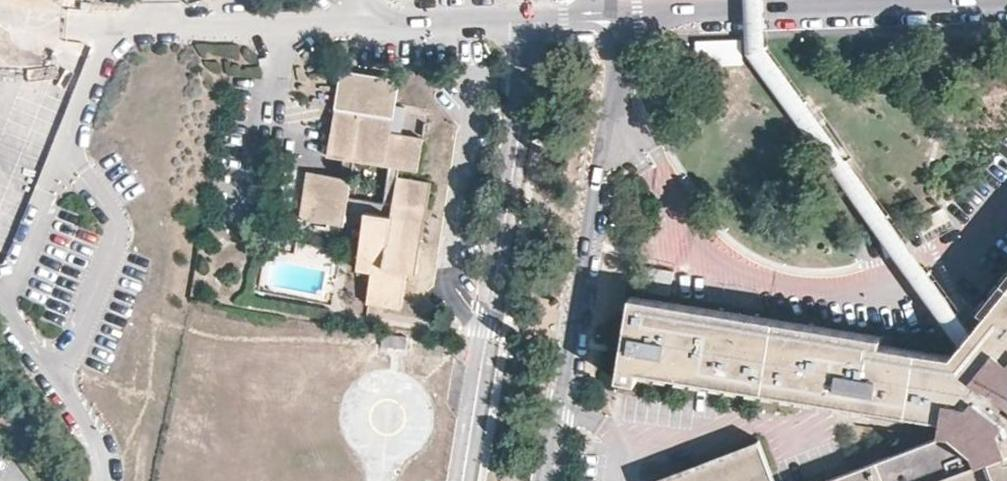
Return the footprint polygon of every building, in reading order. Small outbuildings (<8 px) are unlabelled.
[(762,0),(744,0),(744,7),(744,11),(763,10),(763,7),(762,0)] [(389,72),(330,63),(318,146),(333,148),(331,166),(297,161),(290,208),(335,215),(338,201),(356,205),(349,258),(362,261),(358,292),(393,297),(397,270),(399,261),(407,263),(416,212),(412,211),(413,200),(417,201),(422,173),(388,167),(390,158),(409,160),(414,127),(382,122),(389,72)] [(394,90),(389,117),(399,119),(403,92),(394,90)] [(969,306),(976,311),(981,316),(971,329),(966,324),(955,337),(943,351),(864,337),(866,328),(625,288),(611,373),(631,377),(633,364),(931,414),(928,435),(807,480),(1006,480),(1006,260),(969,306)] [(753,435),(644,479),(645,480),(770,480),(753,435)]
